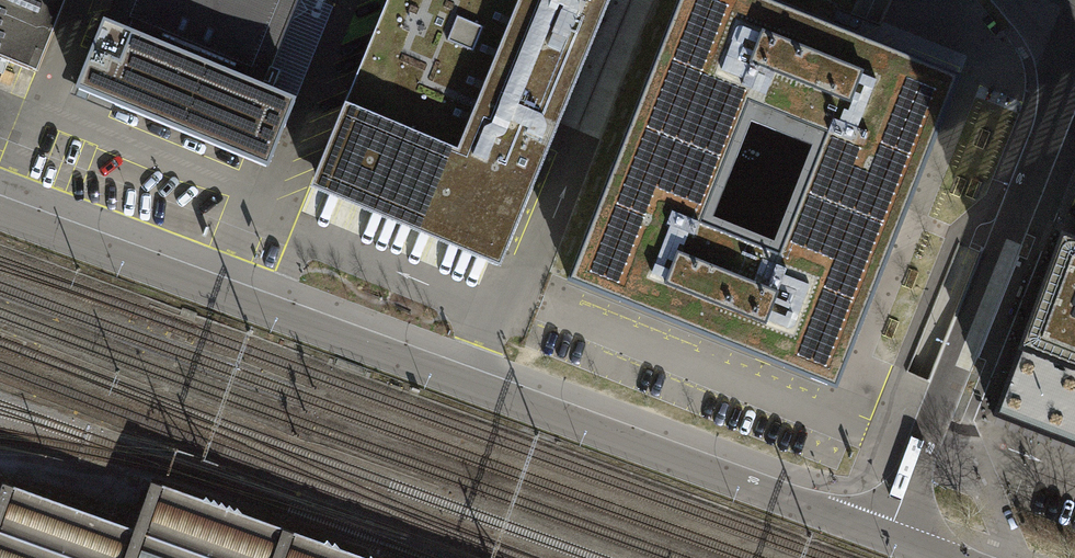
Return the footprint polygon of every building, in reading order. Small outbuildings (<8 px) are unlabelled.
[(9,61),(36,72),(66,0),(0,0),(0,57),(9,61)] [(109,24),(104,22),(77,88),(268,166),(296,100),(272,90),(279,72),(269,68),(297,0),(119,0),(109,24)] [(611,0),(387,0),(310,188),(501,267),(611,0)] [(961,77),(766,0),(679,0),(567,280),(837,387),(961,77)] [(9,61),(0,57),(0,74),(4,75),(9,61)] [(1056,237),(1013,350),(988,415),(1074,448),(1074,244),(1056,237)] [(147,481),(141,497),(130,530),(0,484),(0,557),(363,557),(147,481)]
